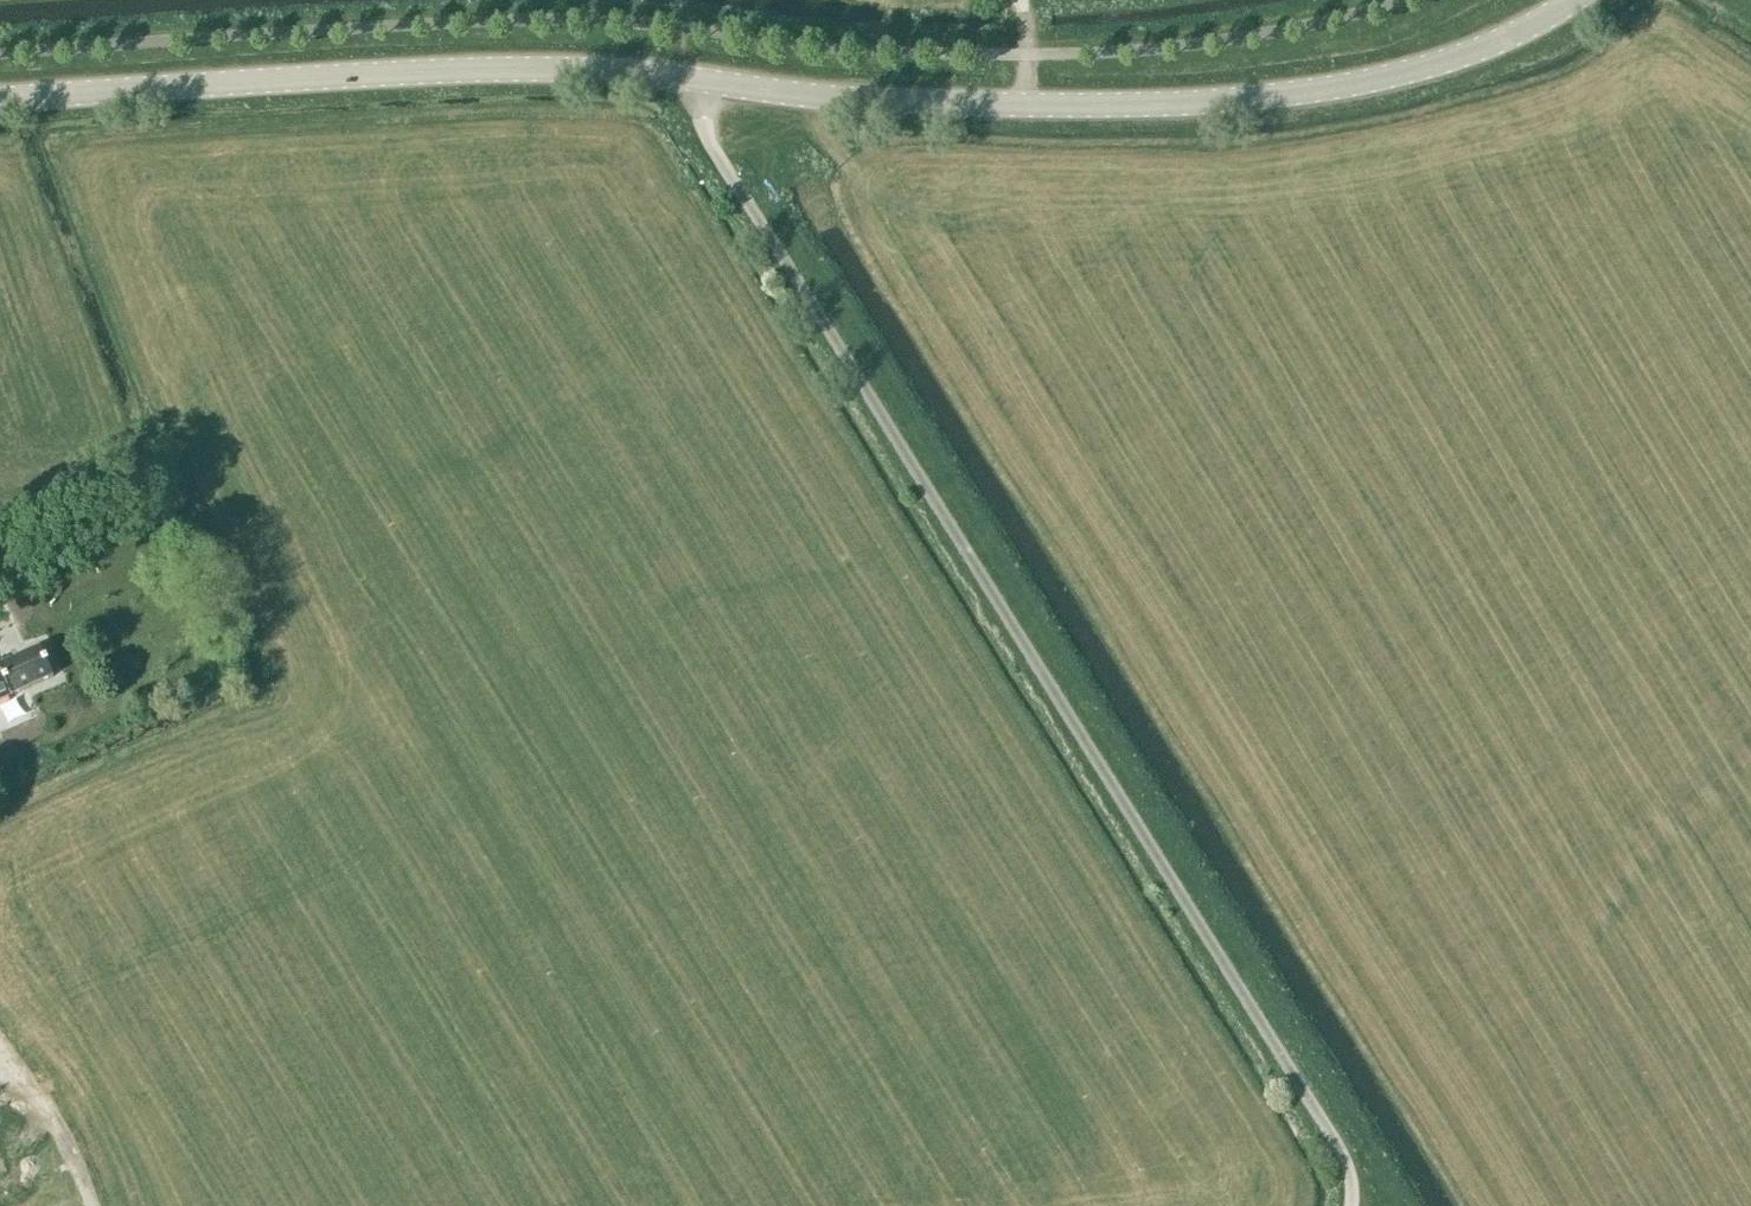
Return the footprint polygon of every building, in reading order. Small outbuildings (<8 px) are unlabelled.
[(53,678),(40,649),(0,667),(0,702),(53,678)]
